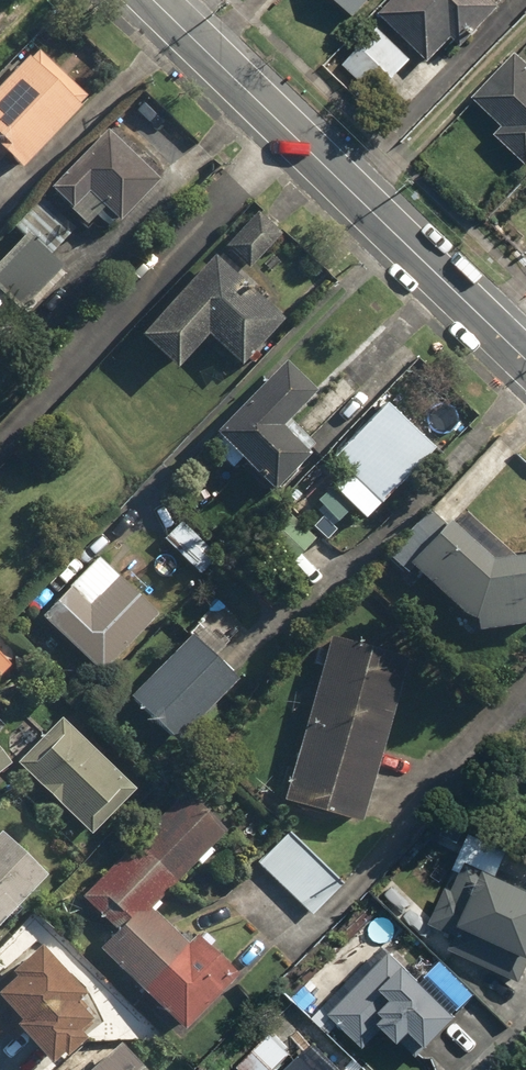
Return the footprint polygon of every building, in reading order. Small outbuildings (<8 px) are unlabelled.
[(343,21),(363,0),(320,0),(343,21)] [(378,25),(419,65),(458,25),(471,38),(496,12),(483,0),(402,0),(378,25)] [(374,33),(340,68),(372,100),(406,65),(374,33)] [(0,72),(0,127),(24,149),(84,83),(32,37),(0,72)] [(508,60),(464,106),(496,137),(490,144),(511,164),(517,157),(523,163),(525,160),(525,77),(508,60)] [(104,115),(46,175),(98,224),(156,165),(104,115)] [(275,234),(251,213),(222,248),(247,268),(275,234)] [(0,243),(0,276),(24,300),(66,257),(25,217),(0,243)] [(163,378),(199,340),(231,370),(276,323),(209,259),(127,344),(163,378)] [(286,358),(202,445),(233,475),(273,514),(325,460),(285,421),(317,388),(286,358)] [(389,405),(334,462),(380,506),(435,449),(389,405)] [(399,568),(474,639),(525,634),(525,558),(481,562),(441,524),(399,568)] [(101,563),(43,623),(97,675),(156,615),(101,563)] [(318,633),(273,803),(355,825),(400,655),(318,633)] [(184,637),(120,703),(168,749),(232,682),(184,637)] [(57,721),(12,768),(88,841),(133,794),(57,721)] [(121,935),(96,960),(176,1036),(222,988),(148,917),(222,840),(180,801),(85,900),(121,935)] [(284,828),(253,863),(310,914),(341,879),(284,828)] [(46,882),(0,838),(0,930),(46,882)] [(443,953),(521,984),(525,972),(525,890),(476,870),(443,953)] [(392,951),(323,1015),(355,1050),(373,1034),(389,1051),(401,1040),(417,1058),(456,1021),(392,951)] [(0,970),(0,1046),(6,1041),(30,1069),(40,1069),(72,1044),(66,1037),(80,1026),(61,1004),(74,994),(41,954),(26,967),(17,956),(0,970)] [(263,1034),(230,1069),(232,1069),(271,1069),(286,1055),(263,1034)] [(82,1069),(126,1069),(103,1048),(82,1069)]
